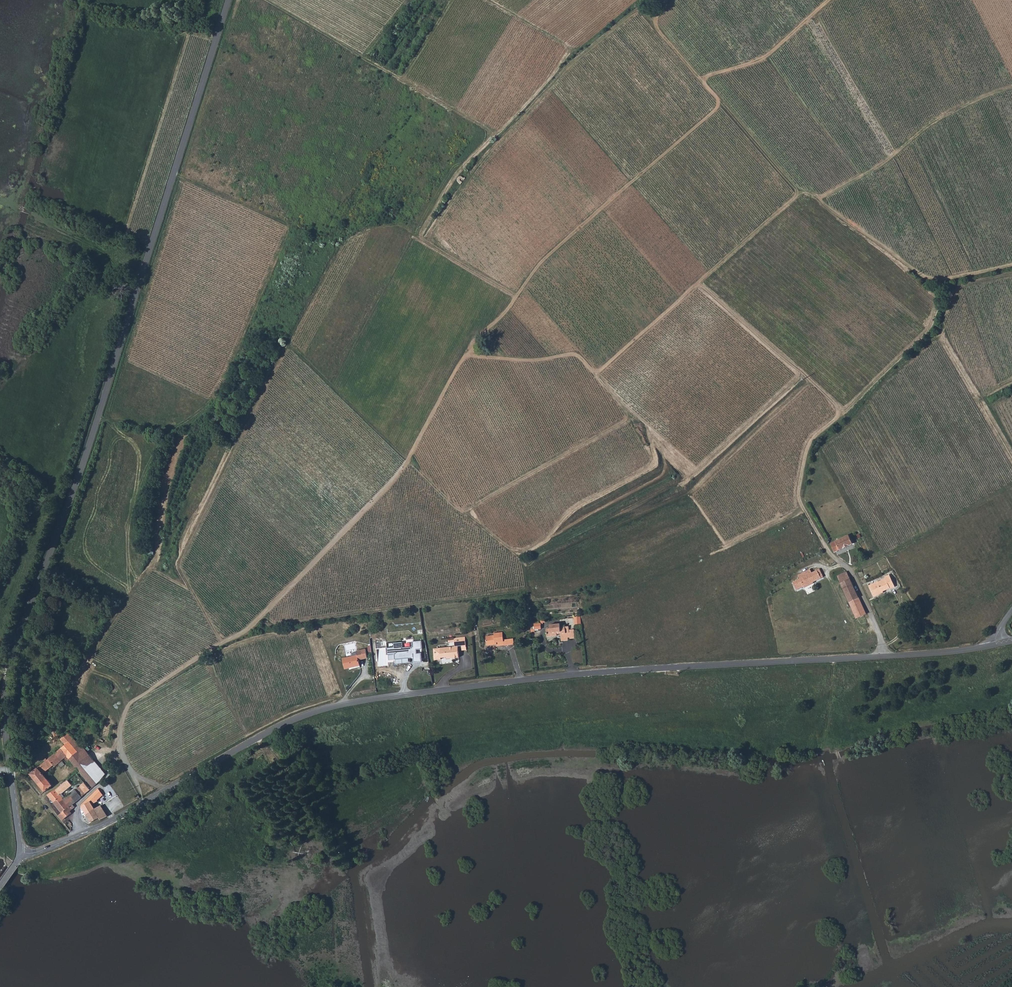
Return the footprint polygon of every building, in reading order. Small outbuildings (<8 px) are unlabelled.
[(847,537),(834,543),(838,551),(851,544),(847,537)] [(833,554),(838,551),(834,543),(829,545),(833,554)] [(802,585),(807,582),(808,584),(822,577),(817,569),(807,574),(807,576),(805,576),(804,577),(804,578),(804,580),(800,582),(798,579),(791,583),(795,590),(802,587),(802,585)] [(837,577),(852,613),(855,620),(865,616),(847,573),(837,577)] [(884,581),(890,591),(891,592),(896,590),(890,576),(885,578),(885,580),(884,581)] [(869,587),(874,599),(879,597),(878,596),(883,593),(890,591),(884,581),(878,584),(878,583),(869,587)] [(550,629),(550,633),(546,633),(547,641),(557,640),(557,638),(560,638),(561,645),(568,645),(567,642),(569,642),(570,643),(575,642),(574,633),(570,633),(570,630),(560,631),(560,628),(550,629)] [(493,635),(485,636),(486,645),(496,644),(497,646),(512,644),(512,638),(503,639),(502,631),(493,633),(493,635)] [(454,638),(455,646),(458,646),(461,646),(462,650),(467,650),(465,637),(454,638)] [(421,648),(420,641),(412,641),(412,646),(402,647),(401,641),(394,643),(394,647),(387,647),(388,655),(395,654),(395,659),(414,657),(415,661),(422,661),(421,653),(417,653),(416,649),(421,648)] [(433,648),(435,660),(459,657),(458,646),(455,646),(433,648)] [(359,656),(344,660),(346,670),(361,666),(359,656)] [(69,733),(68,733),(60,739),(65,745),(69,741),(74,738),(69,733)] [(74,747),(79,743),(74,738),(69,741),(74,747)] [(69,741),(65,745),(60,749),(69,759),(78,752),(74,747),(69,741)] [(84,748),(79,743),(74,747),(78,752),(79,753),(84,748)] [(86,762),(85,760),(90,755),(84,748),(79,753),(78,752),(69,759),(78,769),(80,767),(86,762)] [(67,760),(69,759),(60,749),(55,753),(61,760),(64,757),(67,760)] [(64,764),(61,760),(55,753),(49,758),(52,762),(53,764),(55,766),(59,763),(61,766),(64,764)] [(86,762),(80,767),(83,770),(80,772),(83,775),(88,781),(96,773),(89,765),(94,760),(90,755),(85,760),(86,762)] [(47,759),(46,761),(44,762),(30,774),(45,791),(52,786),(42,773),(41,772),(45,768),(45,767),(52,762),(49,758),(47,759)] [(89,765),(96,773),(101,769),(102,768),(94,760),(89,765)] [(42,773),(53,764),(52,762),(45,767),(45,768),(41,772),(42,773)] [(104,774),(101,769),(96,773),(88,781),(92,786),(100,779),(100,778),(104,774)] [(53,802),(60,796),(64,793),(59,786),(54,791),(47,795),(53,802)] [(87,787),(81,791),(85,796),(90,791),(87,787)] [(75,790),(70,794),(76,801),(81,797),(75,790)] [(95,797),(97,795),(95,792),(89,798),(83,803),(81,805),(86,814),(95,808),(92,801),(96,798),(95,797)] [(70,794),(67,797),(63,800),(69,807),(72,804),(76,801),(70,794)] [(53,802),(56,807),(63,800),(60,796),(53,802)] [(69,807),(63,800),(56,807),(61,813),(65,818),(71,814),(69,811),(75,807),(72,804),(69,807)] [(102,820),(108,816),(101,805),(95,808),(100,817),(102,820)] [(91,822),(100,817),(95,808),(86,814),(91,822)]
